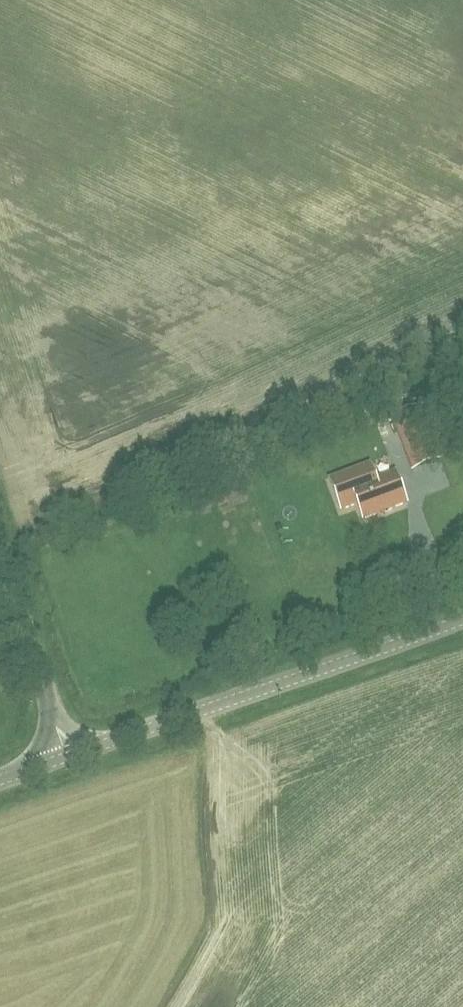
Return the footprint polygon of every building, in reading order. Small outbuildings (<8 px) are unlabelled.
[(406,453),(420,448),(427,465),(441,460),(422,408),(393,419),(406,453)] [(370,466),(330,481),(341,511),(358,505),(363,520),(407,504),(395,474),(376,481),(370,466)]
